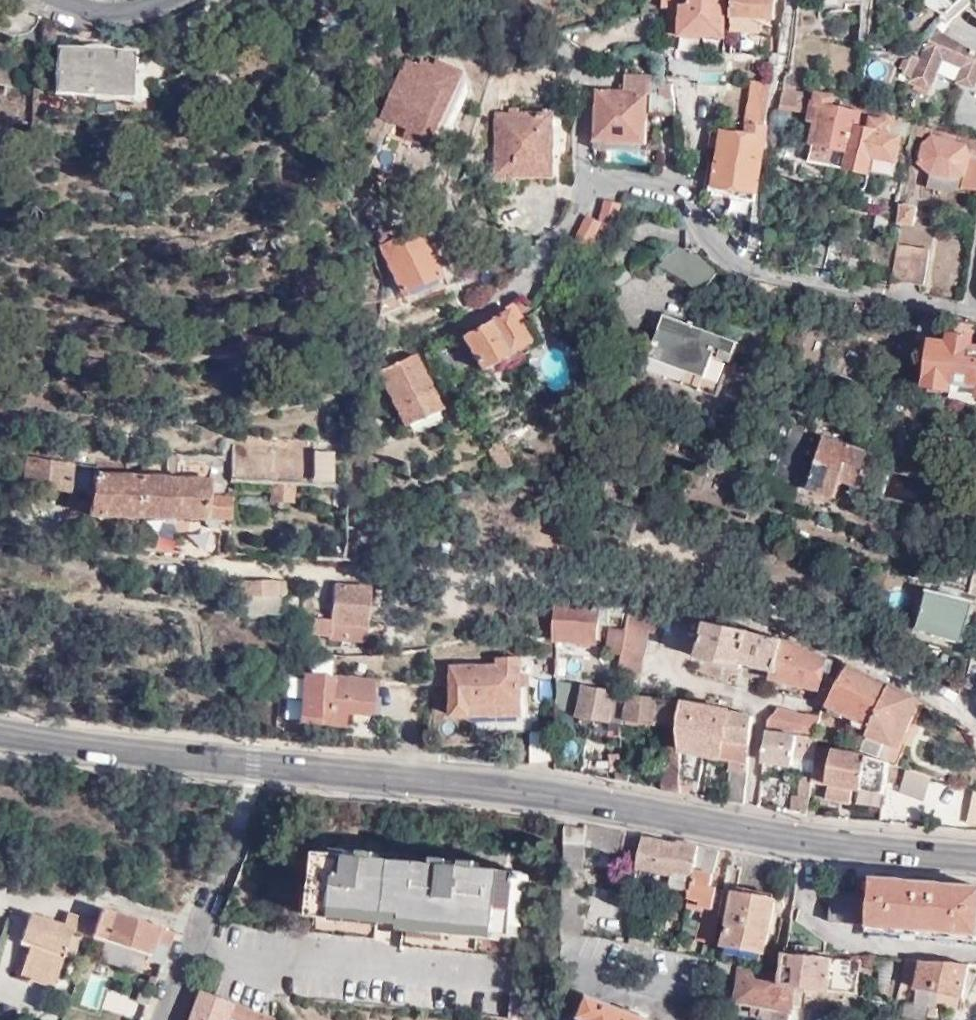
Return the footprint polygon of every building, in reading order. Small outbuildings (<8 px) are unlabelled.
[(724,0),(667,0),(667,6),(679,7),(678,35),(723,37),(724,0)] [(730,29),(760,30),(760,18),(774,18),(775,0),(731,0),(730,29)] [(864,5),(864,0),(826,0),(826,4),(837,5),(837,10),(849,10),(849,5),(864,5)] [(868,43),(873,5),(864,5),(861,43),(868,43)] [(38,41),(43,18),(37,15),(34,23),(31,27),(25,32),(17,34),(38,41)] [(922,58),(911,54),(909,60),(904,58),(901,66),(905,68),(903,73),(914,77),(912,80),(930,87),(944,57),(964,65),(958,80),(974,87),(975,81),(975,50),(938,30),(929,39),(922,58)] [(129,94),(132,52),(56,47),(55,89),(129,94)] [(443,130),(451,106),(442,103),(450,80),(430,72),(429,76),(416,72),(413,79),(400,74),(384,118),(410,128),(414,119),(443,130)] [(595,92),(595,141),(644,141),(645,108),(678,108),(676,85),(671,82),(649,82),(649,75),(622,75),(622,93),(595,92)] [(766,123),(772,81),(751,79),(745,122),(750,122),(766,123)] [(781,100),(779,109),(806,113),(808,95),(782,91),(781,100)] [(865,102),(862,102),(853,100),(851,111),(832,108),(833,96),(817,94),(815,105),(812,105),(810,123),(818,124),(812,162),(850,170),(860,125),(863,113),(865,104),(865,102)] [(896,112),(865,104),(863,113),(874,117),(872,127),(860,125),(850,170),(892,179),(902,134),(886,130),(887,123),(894,126),(896,112)] [(554,175),(555,114),(497,114),(497,175),(554,175)] [(975,192),(975,139),(916,120),(913,130),(928,135),(922,142),(916,162),(930,170),(926,186),(947,192),(958,187),(975,192)] [(756,192),(766,123),(750,122),(748,135),(723,131),(719,168),(713,167),(709,190),(716,191),(717,186),(756,192)] [(385,168),(392,148),(378,143),(371,163),(385,168)] [(383,188),(386,185),(393,182),(390,176),(379,183),(383,188)] [(708,209),(718,219),(726,202),(714,197),(708,209)] [(513,216),(513,201),(500,201),(501,215),(513,216)] [(621,206),(606,202),(600,224),(597,228),(613,233),(621,206)] [(916,206),(903,204),(901,219),(914,220),(916,206)] [(575,240),(588,246),(597,228),(600,224),(587,216),(575,240)] [(400,294),(438,276),(417,229),(402,236),(400,230),(393,232),(389,225),(385,227),(384,224),(372,230),(400,294)] [(810,265),(826,269),(833,240),(817,236),(810,265)] [(833,240),(826,269),(841,272),(847,243),(833,240)] [(702,254),(697,244),(688,248),(675,244),(659,264),(680,276),(699,293),(719,270),(702,254)] [(897,244),(891,280),(924,285),(929,249),(897,244)] [(955,300),(962,301),(964,291),(956,289),(955,300)] [(525,343),(507,310),(462,334),(479,368),(488,372),(496,368),(499,356),(525,343)] [(952,318),(913,310),(906,356),(919,358),(919,357),(923,358),(924,341),(942,344),(942,338),(949,339),(952,318)] [(718,394),(737,341),(662,314),(642,367),(718,394)] [(972,322),(952,318),(949,339),(942,338),(942,344),(924,341),(923,358),(919,357),(919,358),(918,368),(922,368),(920,387),(941,390),(940,399),(971,404),(973,396),(975,397),(975,350),(968,348),(972,322)] [(440,410),(415,353),(379,369),(404,426),(440,410)] [(839,393),(828,389),(823,404),(833,407),(839,393)] [(863,431),(869,414),(863,412),(857,429),(863,431)] [(345,463),(346,446),(346,439),(233,434),(231,479),(271,482),(270,500),(295,501),(296,483),(323,484),(323,504),(345,505),(346,469),(345,463)] [(842,479),(864,487),(874,456),(860,452),(862,447),(858,445),(855,450),(824,438),(807,488),(835,499),(842,479)] [(25,486),(39,488),(38,494),(54,496),(55,490),(72,492),(76,461),(29,456),(25,486)] [(621,476),(620,461),(613,462),(614,476),(621,476)] [(89,511),(230,518),(231,495),(211,494),(212,479),(149,476),(150,468),(140,467),(140,475),(94,473),(89,511)] [(283,596),(283,581),(236,581),(235,594),(283,596)] [(365,643),(370,589),(333,585),(330,620),(311,619),(309,633),(328,635),(328,640),(365,643)] [(925,593),(923,599),(912,596),(906,622),(917,625),(916,630),(962,641),(965,626),(975,628),(975,606),(925,593)] [(557,606),(558,635),(558,636),(599,639),(600,609),(557,606)] [(697,613),(627,607),(624,630),(620,655),(618,671),(641,674),(648,630),(659,630),(660,622),(697,624),(697,613)] [(829,676),(831,660),(809,654),(781,640),(737,630),(739,625),(724,621),(723,627),(706,622),(698,658),(740,668),(741,663),(775,671),(773,678),(819,691),(822,675),(829,676)] [(620,655),(624,630),(609,628),(607,652),(620,655)] [(521,685),(521,659),(499,659),(499,667),(452,666),(453,715),(521,716),(521,705),(527,706),(527,685),(521,685)] [(967,688),(975,691),(975,659),(972,659),(967,688)] [(855,751),(861,754),(891,687),(849,664),(826,707),(864,727),(853,745),(855,751)] [(370,714),(375,681),(306,673),(299,722),(343,727),(345,712),(370,714)] [(558,680),(557,709),(579,713),(579,717),(611,722),(609,736),(623,738),(625,719),(622,719),(624,691),(558,680)] [(861,754),(860,757),(880,762),(887,742),(895,746),(896,742),(898,742),(903,729),(901,728),(912,699),(891,687),(861,754)] [(625,719),(659,726),(659,721),(660,698),(624,691),(622,719),(625,719)] [(660,698),(659,721),(683,726),(684,703),(660,698)] [(683,726),(683,742),(682,749),(748,762),(753,717),(723,712),(684,703),(683,726)] [(771,708),(767,730),(791,732),(792,730),(818,733),(819,721),(820,712),(814,711),(813,714),(803,712),(801,716),(771,708)] [(551,758),(551,730),(531,730),(531,758),(551,758)] [(767,734),(764,761),(793,764),(792,754),(814,756),(816,747),(818,736),(795,734),(795,736),(767,734)] [(665,739),(663,789),(680,792),(682,749),(683,742),(665,739)] [(816,747),(814,756),(813,768),(811,781),(829,784),(826,799),(848,805),(852,789),(884,797),(892,764),(880,762),(860,757),(816,747)] [(797,795),(809,797),(811,781),(813,768),(802,766),(797,795)] [(731,767),(726,801),(744,803),(748,770),(731,767)] [(929,798),(934,778),(912,771),(906,792),(929,798)] [(967,830),(975,830),(975,794),(967,830)] [(623,850),(628,831),(585,822),(585,824),(565,823),(563,867),(583,868),(584,843),(623,850)] [(710,888),(719,849),(678,840),(677,846),(645,839),(636,883),(691,893),(690,900),(709,904),(707,912),(704,912),(700,936),(714,939),(718,916),(721,903),(716,903),(718,888),(710,888)] [(522,875),(522,873),(322,852),(313,932),(376,939),(378,919),(406,922),(404,945),(515,957),(524,881),(528,881),(527,875),(522,875)] [(875,876),(873,892),(832,891),(829,920),(868,922),(868,928),(975,941),(975,886),(875,876)] [(775,899),(723,889),(721,903),(718,916),(729,917),(725,945),(765,953),(775,899)] [(169,946),(175,930),(101,906),(96,923),(91,937),(148,955),(153,941),(169,946)] [(802,909),(793,907),(787,950),(825,952),(825,941),(796,923),(802,909)] [(73,931),(91,937),(96,923),(68,913),(64,927),(30,916),(23,935),(33,938),(30,948),(25,964),(59,975),(73,931)] [(33,938),(23,935),(20,944),(30,948),(33,938)] [(860,958),(787,953),(784,973),(782,983),(796,985),(857,991),(860,958)] [(93,959),(85,956),(82,962),(91,965),(93,959)] [(962,995),(969,963),(921,958),(916,986),(962,995)] [(731,971),(733,962),(717,959),(716,967),(731,971)] [(56,984),(59,975),(25,964),(22,973),(56,984)] [(791,1010),(791,1006),(796,985),(782,983),(784,973),(778,976),(743,969),(737,999),(751,1002),(750,1012),(772,1017),(773,1007),(791,1010)] [(204,992),(193,1019),(231,1019),(232,1018),(237,1019),(281,1019),(204,992)] [(590,996),(582,1016),(590,1019),(648,1019),(590,996)] [(930,1005),(905,1000),(900,1017),(913,1019),(926,1019),(930,1005)] [(773,1007),(772,1017),(789,1019),(791,1010),(773,1007)]
